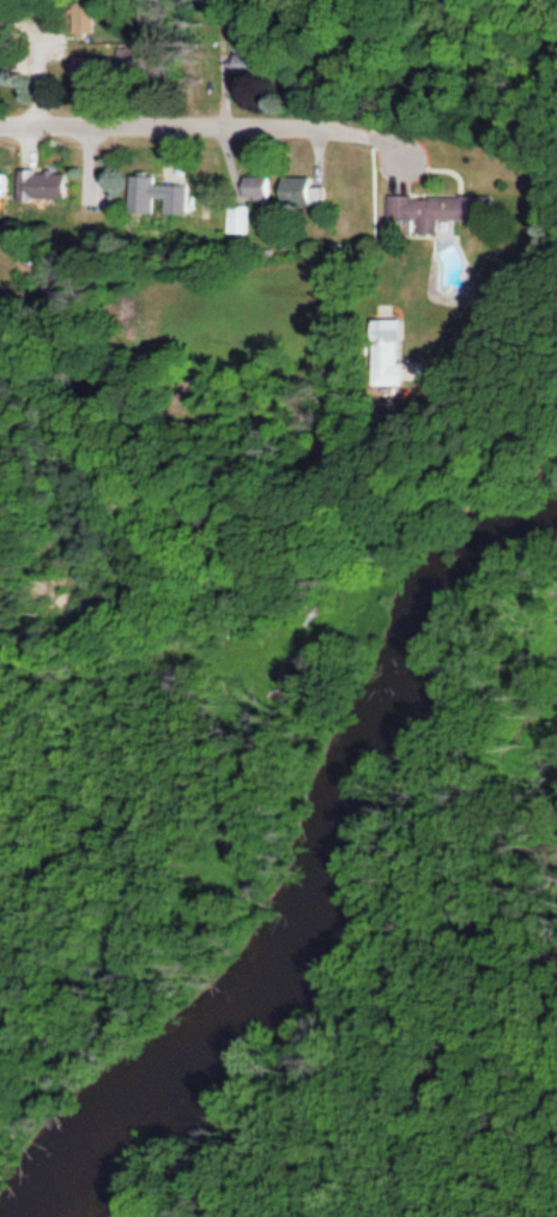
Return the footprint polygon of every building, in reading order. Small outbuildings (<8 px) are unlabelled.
[(74,32),(98,32),(98,1),(74,1),(74,32)] [(268,47),(237,47),(237,74),(268,74),(268,47)] [(28,200),(74,200),(74,171),(28,171),(28,200)] [(0,173),(0,197),(19,197),(19,173),(0,173)] [(289,176),(289,206),(330,206),(330,176),(289,176)] [(137,212),(168,212),(167,215),(191,215),(191,180),(137,180),(137,212)] [(490,197),(395,194),(394,219),(424,220),(423,234),(445,234),(445,219),(490,220),(490,197)] [(234,206),(234,230),(252,230),(252,206),(234,206)]
